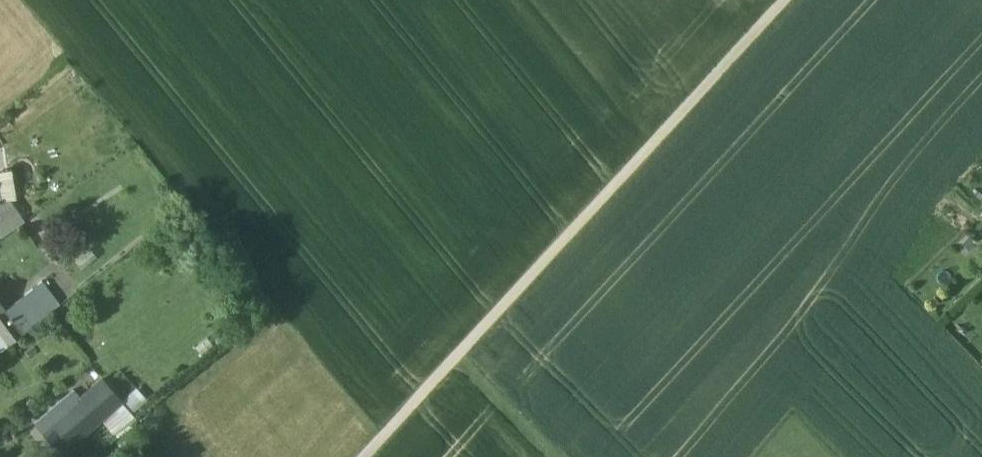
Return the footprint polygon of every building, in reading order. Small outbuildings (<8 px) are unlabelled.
[(0,200),(0,201),(0,233),(1,235),(25,219),(11,199),(0,200)] [(59,303),(41,280),(5,308),(22,331),(59,303)] [(4,307),(0,310),(0,331),(8,342),(22,331),(5,308),(4,307)] [(8,342),(0,331),(0,349),(8,342)] [(73,406),(68,410),(82,427),(84,429),(100,415),(120,398),(103,379),(81,398),(73,406)] [(74,389),(65,397),(73,406),(81,398),(74,389)] [(65,397),(36,422),(44,431),(68,410),(73,406),(65,397)] [(120,398),(100,415),(110,427),(115,434),(137,417),(120,398)] [(68,410),(44,431),(59,447),(82,427),(68,410)] [(110,427),(102,433),(107,440),(115,434),(110,427)]
